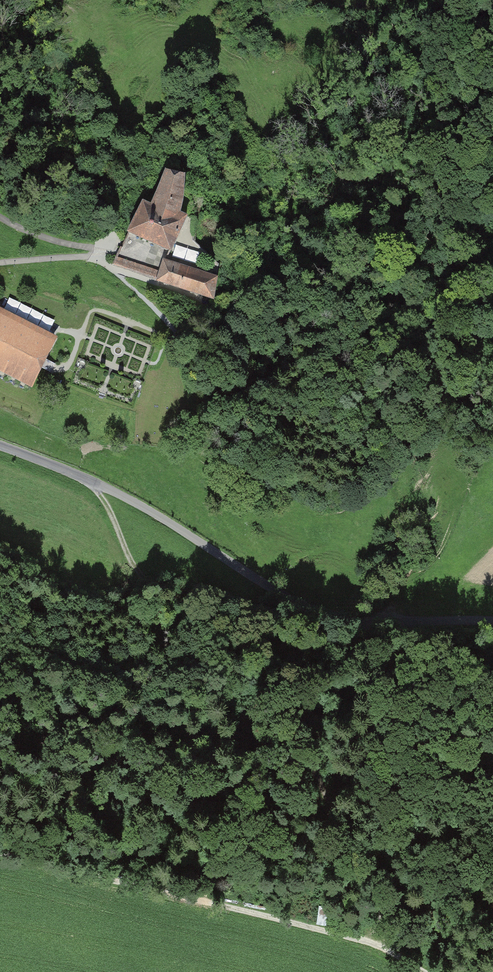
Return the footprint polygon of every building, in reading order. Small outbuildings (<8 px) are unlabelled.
[(143,199),(128,235),(172,253),(187,216),(180,214),(195,178),(167,167),(152,203),(143,199)] [(236,278),(174,254),(167,272),(162,285),(224,309),(236,278)] [(167,272),(123,255),(117,268),(162,285),(167,272)] [(67,338),(8,308),(0,323),(0,373),(39,393),(52,368),(67,338)] [(320,904),(318,919),(328,921),(330,905),(320,904)]
